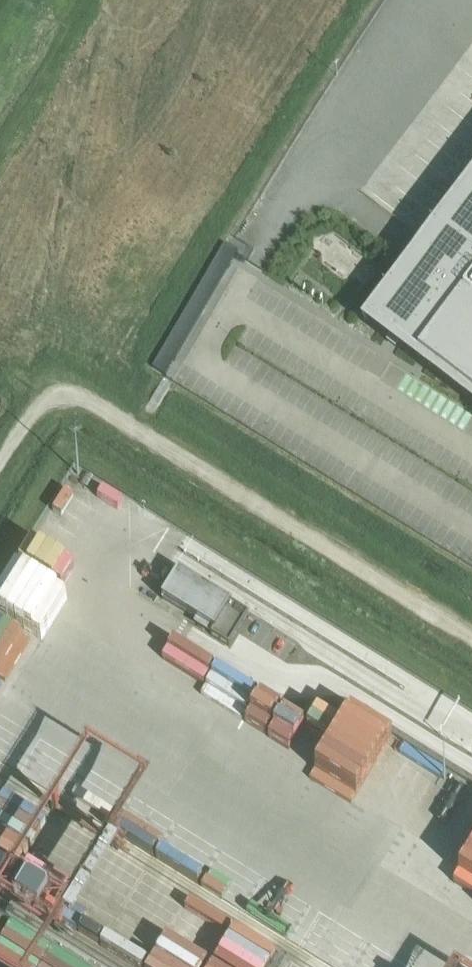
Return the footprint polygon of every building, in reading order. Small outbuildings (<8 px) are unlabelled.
[(422,242),(366,316),(471,398),(471,175),(422,242)] [(63,482),(51,504),(79,518),(90,496),(63,482)] [(34,634),(60,593),(15,565),(0,588),(0,613),(34,634)] [(179,570),(161,598),(213,630),(211,634),(229,646),(249,614),(179,570)] [(206,687),(248,709),(258,691),(216,669),(228,647),(219,643),(210,660),(192,651),(199,638),(192,634),(186,647),(170,639),(164,650),(212,675),(206,687)] [(384,752),(394,735),(347,708),(337,725),(384,752)] [(415,821),(442,761),(397,741),(373,795),(401,807),(399,813),(415,821)] [(469,848),(471,843),(471,786),(455,776),(423,831),(446,844),(450,837),(469,848)] [(163,938),(210,855),(168,832),(163,842),(141,830),(135,841),(156,853),(132,896),(145,903),(134,922),(163,938)]
